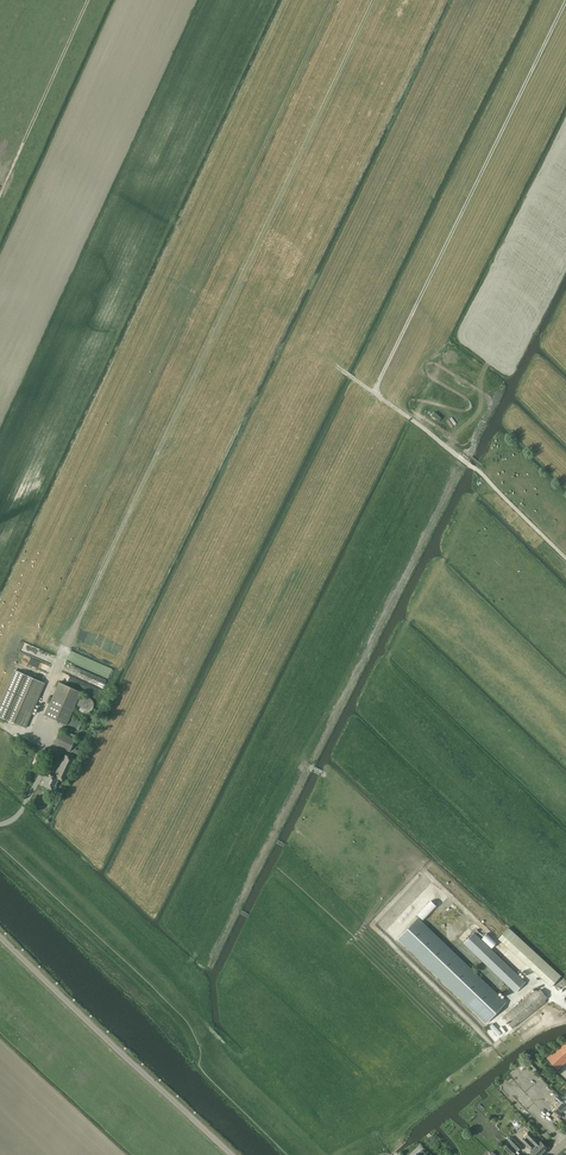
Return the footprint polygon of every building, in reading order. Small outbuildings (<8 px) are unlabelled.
[(7,720),(27,675),(15,670),(0,703),(0,717),(7,720)] [(44,683),(27,675),(7,720),(25,728),(44,683)] [(66,724),(80,692),(58,682),(44,715),(66,724)] [(77,702),(77,704),(77,707),(79,710),(81,712),(83,712),(86,712),(89,712),(91,710),(93,707),(93,704),(93,702),(91,699),(89,697),(86,696),(83,696),(81,697),(79,699),(77,702)] [(68,724),(78,729),(81,722),(71,718),(68,724)] [(58,732),(53,744),(69,751),(75,739),(58,732)] [(58,779),(64,781),(74,759),(63,754),(55,773),(53,772),(58,760),(51,757),(42,777),(45,778),(42,785),(53,790),(58,779)] [(431,900),(418,913),(424,919),(437,905),(431,900)] [(418,917),(398,938),(486,1023),(506,1002),(418,917)] [(551,987),(553,985),(561,976),(509,927),(499,938),(551,987)] [(515,993),(516,992),(526,981),(474,932),(464,943),(515,993)] [(486,933),(481,938),(491,947),(496,942),(486,933)] [(538,992),(536,989),(502,1016),(513,1029),(546,1002),(545,1000),(548,998),(541,990),(538,992)] [(547,1057),(558,1069),(565,1062),(565,1040),(547,1057)] [(533,1133),(530,1130),(524,1136),(526,1137),(522,1141),(530,1148),(529,1150),(530,1151),(531,1151),(535,1154),(541,1154),(548,1148),(540,1141),(533,1133)] [(518,1151),(522,1147),(512,1136),(508,1140),(518,1151)] [(509,1143),(504,1148),(510,1154),(515,1149),(509,1143)]
